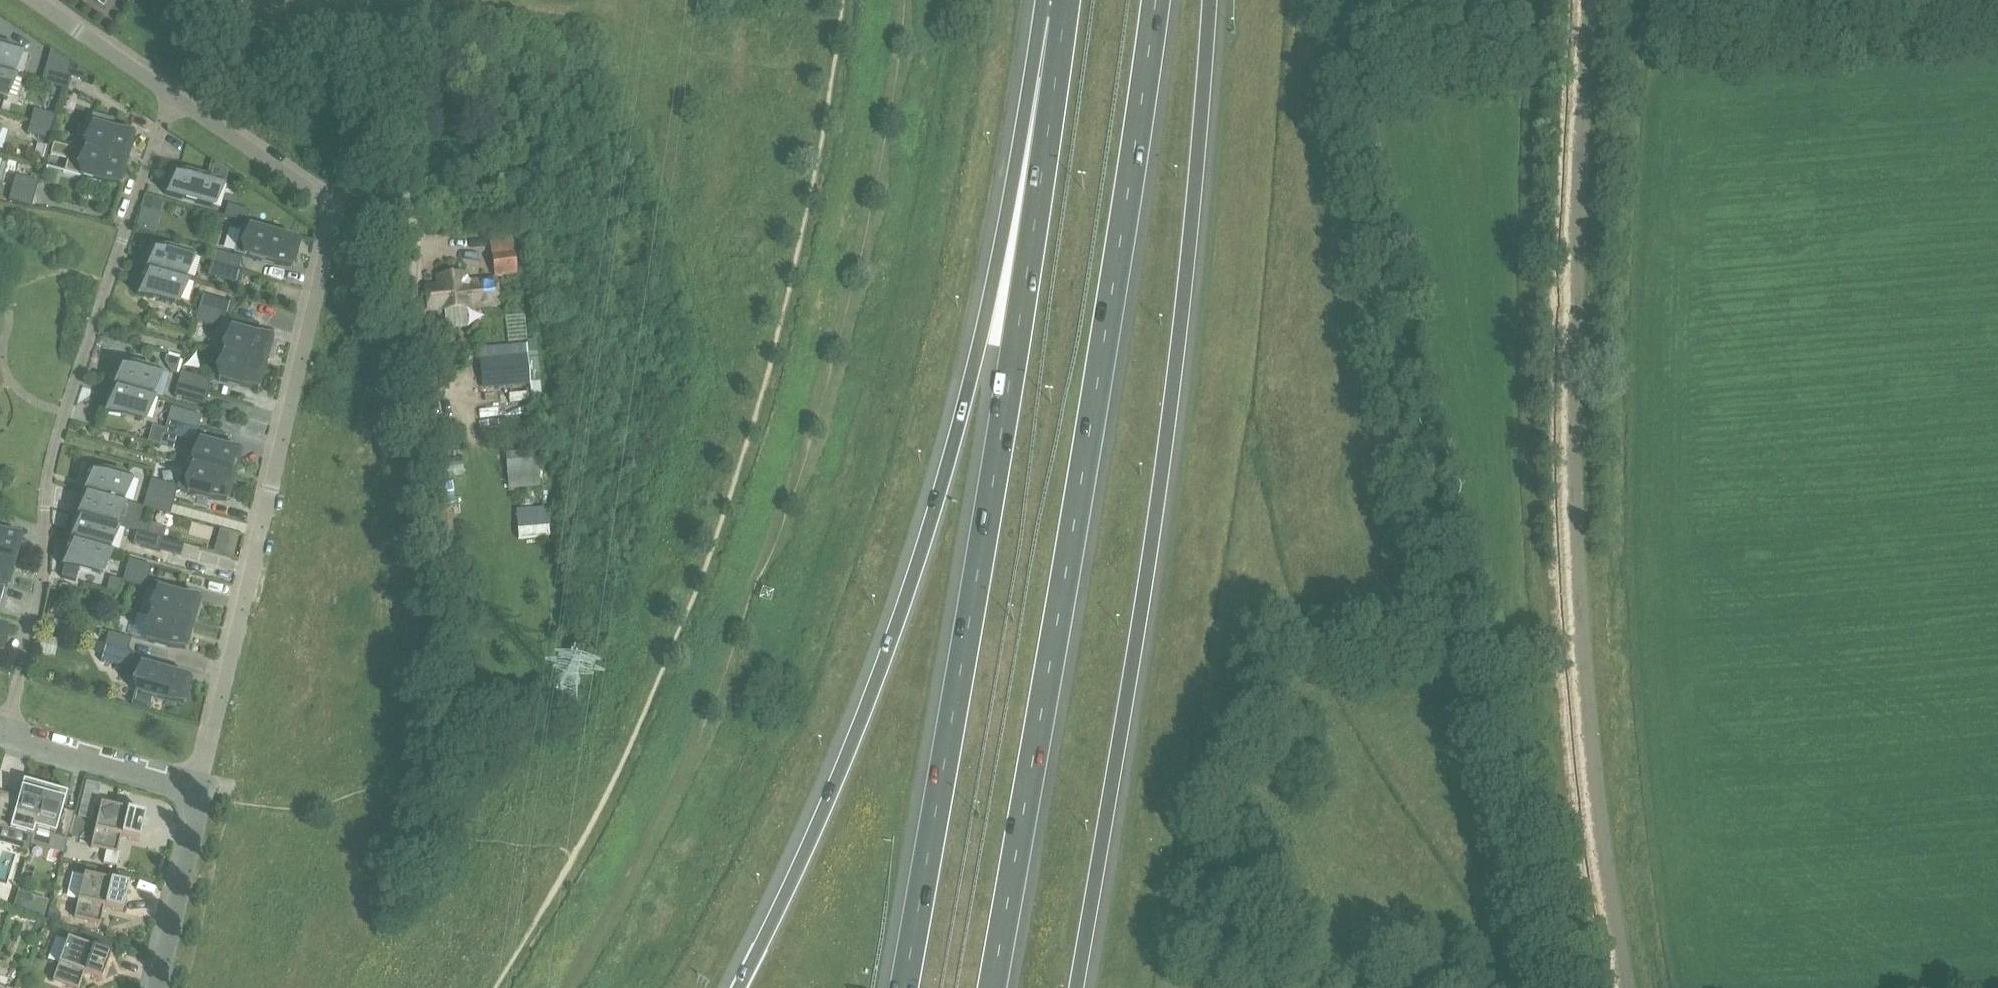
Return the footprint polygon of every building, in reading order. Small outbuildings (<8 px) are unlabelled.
[(12,75),(18,51),(0,46),(0,72),(12,75)] [(50,51),(45,70),(68,77),(71,65),(50,51)] [(45,70),(41,83),(68,90),(71,78),(68,77),(45,70)] [(12,75),(0,72),(0,98),(5,100),(12,75)] [(30,122),(54,128),(57,116),(34,110),(30,122)] [(30,122),(27,134),(50,141),(54,128),(30,122)] [(94,128),(87,153),(127,164),(134,136),(115,134),(94,128)] [(127,164),(87,153),(80,177),(102,183),(121,185),(127,164)] [(189,174),(170,171),(164,194),(213,208),(220,182),(189,174)] [(12,188),(35,195),(38,182),(15,176),(12,188)] [(12,188),(9,201),(32,207),(35,195),(12,188)] [(224,217),(248,224),(252,209),(228,201),(224,217)] [(300,244),(251,231),(241,228),(233,253),(243,256),(274,265),(293,267),(300,244)] [(143,268),(183,279),(190,255),(169,249),(150,246),(143,268)] [(212,264),(242,272),(242,270),(239,269),(242,257),(216,250),(212,264)] [(492,255),(494,276),(514,273),(512,252),(492,255)] [(209,277),(238,285),(242,272),(212,264),(209,277)] [(176,304),(183,279),(143,268),(136,295),(155,298),(176,304)] [(466,273),(436,276),(437,286),(425,287),(428,311),(439,310),(495,305),(493,285),(468,287),(466,273)] [(224,314),(230,315),(233,303),(202,295),(199,307),(222,313),(224,314)] [(218,328),(222,313),(199,307),(195,322),(218,328)] [(225,356),(265,367),(273,340),(254,338),(232,332),(225,356)] [(530,383),(526,345),(480,348),(483,387),(530,383)] [(265,367),(225,356),(218,381),(240,387),(259,389),(265,367)] [(111,385),(150,396),(157,371),(136,365),(117,363),(111,385)] [(178,384),(208,393),(212,381),(181,372),(178,384)] [(175,396),(205,405),(208,393),(178,384),(175,396)] [(144,420),(150,396),(111,385),(103,412),(122,414),(144,420)] [(167,420),(198,428),(201,417),(171,408),(167,420)] [(163,433),(194,443),(198,428),(167,420),(163,433)] [(201,444),(194,469),(234,480),(241,453),(222,450),(201,444)] [(81,490),(121,502),(128,477),(106,471),(87,469),(81,490)] [(228,501),(234,480),(194,469),(187,493),(209,499),(228,501)] [(151,478),(146,495),(173,503),(178,485),(151,478)] [(114,525),(121,502),(81,490),(75,514),(114,525)] [(142,508),(169,516),(173,503),(146,495),(142,508)] [(454,536),(451,509),(437,511),(440,538),(454,536)] [(114,525),(75,514),(68,538),(108,549),(114,525)] [(15,566),(22,538),(3,536),(6,524),(0,522),(0,562),(15,566)] [(138,522),(136,531),(166,540),(166,538),(150,533),(152,526),(138,522)] [(162,552),(166,540),(136,531),(132,544),(162,552)] [(101,574),(108,549),(68,538),(60,566),(79,568),(101,574)] [(214,552),(232,557),(235,546),(217,541),(214,552)] [(123,581),(145,588),(152,564),(129,558),(123,581)] [(0,562),(0,586),(9,587),(15,566),(0,562)] [(160,592),(153,617),(192,628),(200,600),(181,598),(160,592)] [(186,649),(192,628),(153,617),(146,641),(167,647),(186,649)] [(0,629),(0,654),(2,654),(9,631),(0,629)] [(107,632),(104,644),(127,650),(131,637),(107,632)] [(100,660),(131,668),(134,653),(135,652),(127,650),(104,644),(100,660)] [(191,681),(142,668),(132,706),(150,711),(153,698),(166,702),(185,704),(191,681)] [(5,799),(0,818),(0,827),(33,836),(35,829),(46,788),(23,781),(17,802),(5,799)] [(95,800),(96,801),(100,785),(86,782),(82,798),(95,800)] [(67,794),(46,788),(35,829),(54,834),(53,837),(67,841),(75,813),(74,813),(73,818),(61,814),(67,794)] [(90,848),(106,852),(103,863),(116,866),(119,855),(117,854),(121,838),(139,842),(145,816),(101,805),(90,848)] [(84,876),(74,919),(100,925),(104,908),(122,913),(129,887),(84,876)] [(47,902),(17,892),(12,909),(42,918),(47,902)] [(107,941),(78,932),(75,943),(67,940),(52,981),(71,987),(79,987),(84,975),(102,981),(111,956),(103,953),(107,941)]
